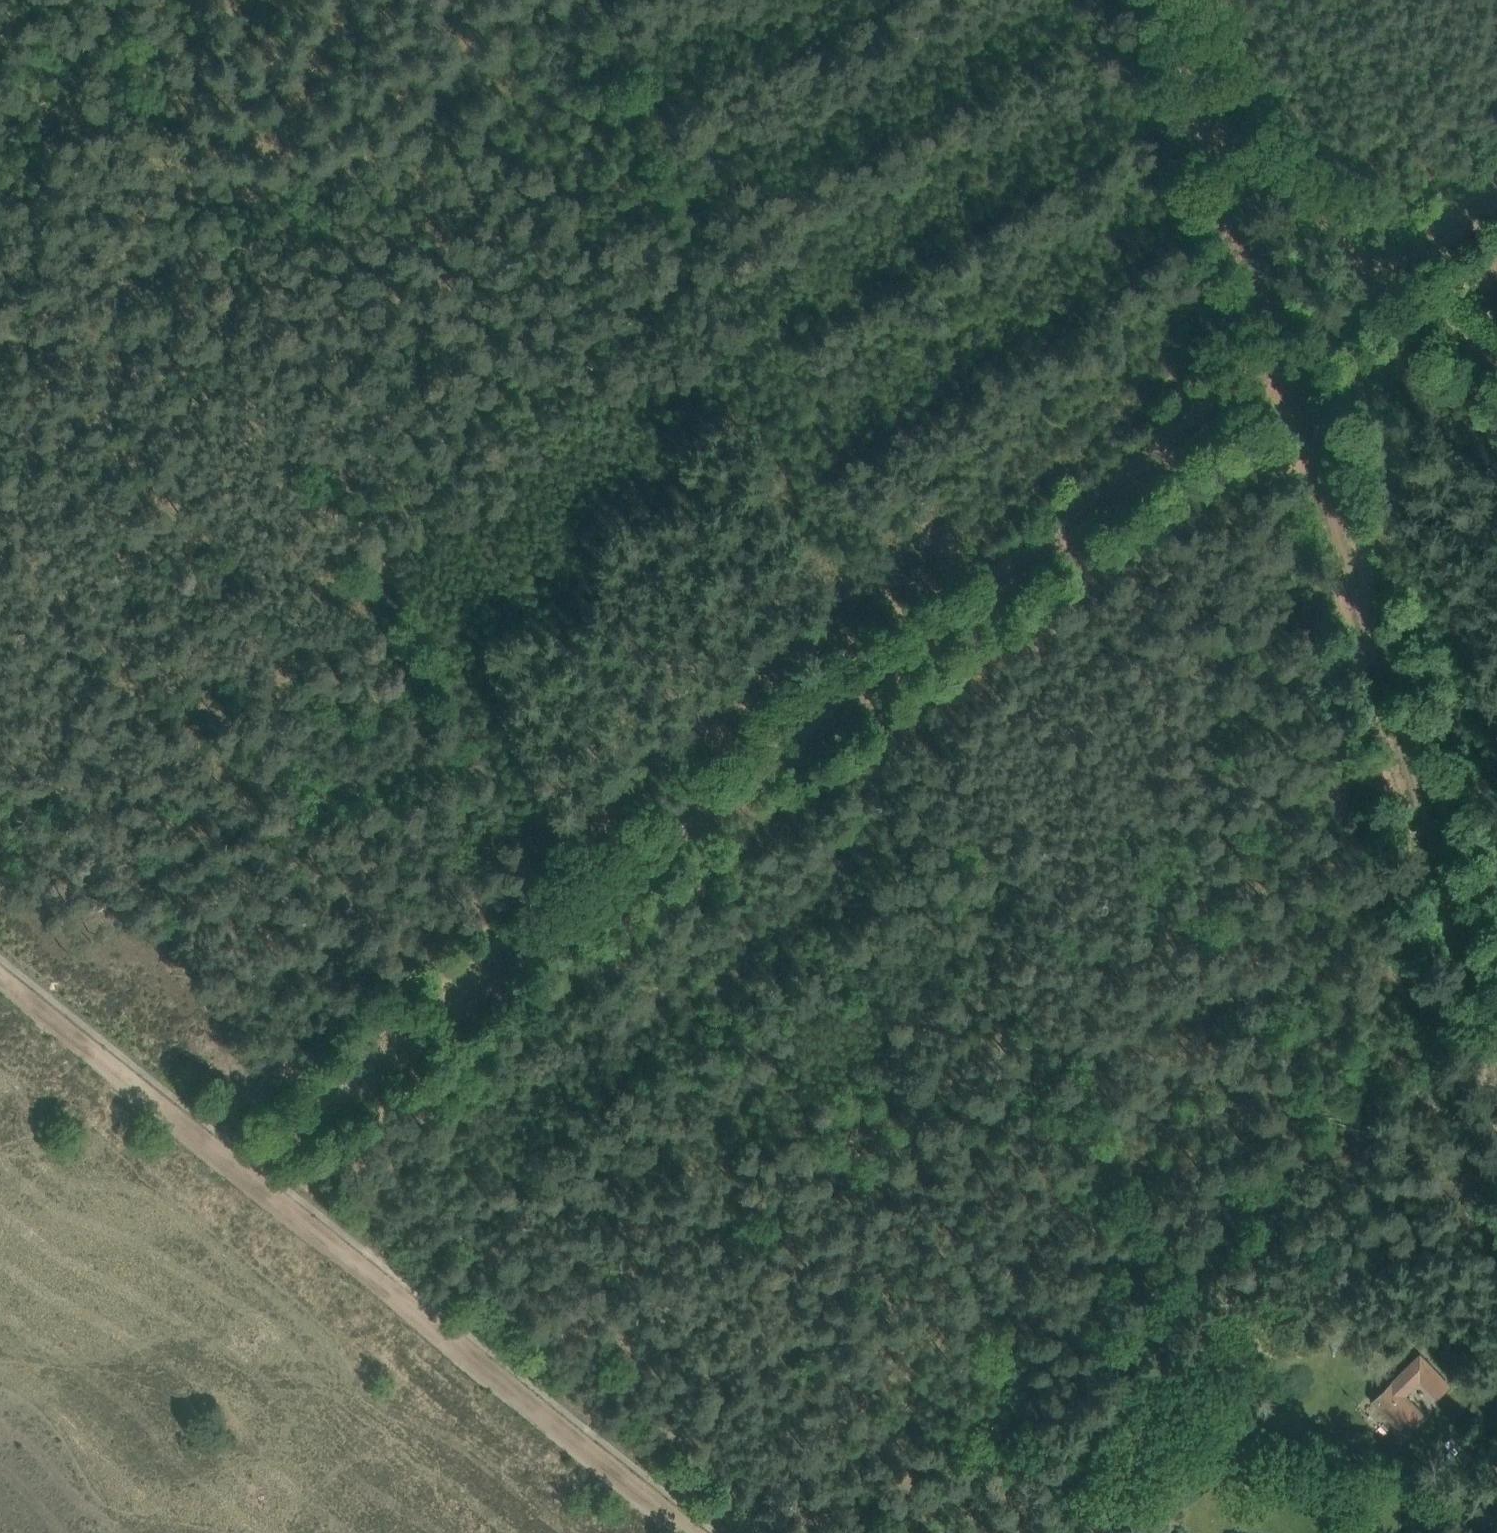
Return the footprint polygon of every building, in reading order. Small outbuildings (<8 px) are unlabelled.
[(1373,1398),(1403,1431),(1422,1413),(1405,1394),(1408,1391),(1405,1387),(1423,1370),(1426,1373),(1423,1376),(1434,1388),(1431,1391),(1437,1398),(1451,1386),(1421,1354),(1373,1398)]
